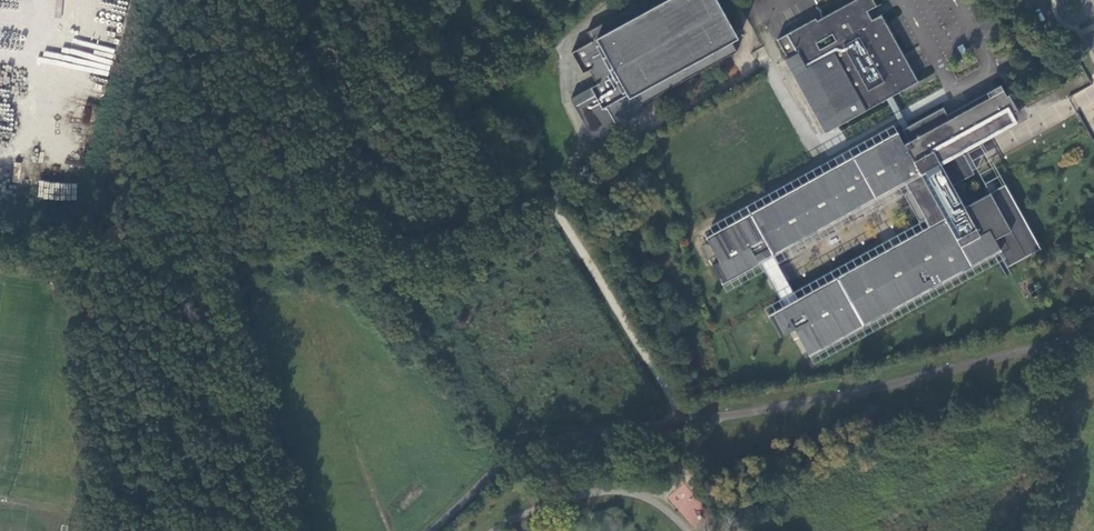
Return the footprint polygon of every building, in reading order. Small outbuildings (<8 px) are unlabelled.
[(740,38),(719,0),(645,0),(587,32),(592,41),(572,53),(584,74),(590,71),(597,84),(591,88),(603,109),(608,107),(617,124),(645,109),(643,104),(738,51),(733,42),(740,38)] [(789,57),(785,59),(826,132),(838,125),(887,99),(892,96),(919,81),(882,14),(873,20),(868,11),(877,6),(874,0),(854,0),(818,20),(816,17),(778,38),(789,57)] [(774,255),(906,183),(910,191),(905,194),(920,221),(925,218),(930,226),(909,238),(887,250),(798,299),(784,307),(769,315),(781,337),(796,329),(810,356),(1000,251),(1009,266),(1040,249),(1005,185),(966,207),(954,185),(975,173),(963,151),(1016,122),(1012,114),(1018,110),(1010,94),(1008,95),(1002,85),(957,109),(947,115),(943,108),(909,126),(904,129),(903,129),(910,142),(905,144),(898,132),(751,213),(736,221),(707,237),(720,261),(713,265),(723,283),(760,263),(774,255)] [(887,99),(904,129),(909,126),(892,96),(887,99)] [(37,199),(76,201),(77,183),(38,181),(37,199)] [(760,263),(784,307),(798,299),(774,255),(760,263)] [(670,495),(693,522),(706,511),(684,484),(670,495)]
